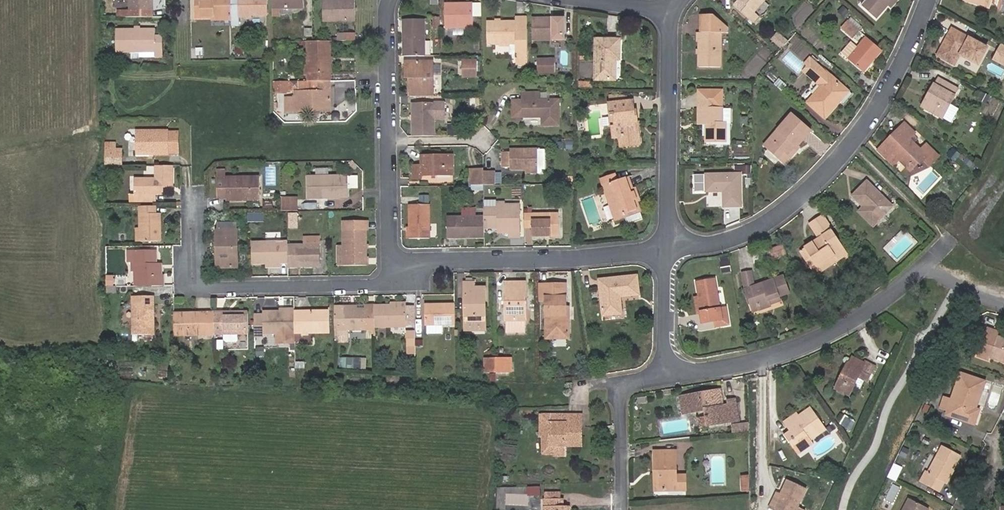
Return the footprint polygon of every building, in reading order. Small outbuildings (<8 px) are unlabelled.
[(231,0),(195,0),(195,15),(212,14),(231,14),(231,0)] [(231,14),(251,14),(251,12),(266,12),(265,0),(231,0),(231,14)] [(354,0),(323,0),(323,19),(354,19),(354,0)] [(754,11),(764,0),(740,0),(735,5),(747,16),(753,10),(754,11)] [(891,0),(865,0),(863,3),(877,16),(890,2),(891,0)] [(967,2),(992,8),(994,0),(967,0),(967,2)] [(460,7),(459,3),(445,3),(445,27),(473,27),(473,7),(460,7)] [(843,16),(848,10),(843,6),(838,11),(843,16)] [(758,15),(754,11),(753,10),(747,16),(752,21),(758,15)] [(700,34),(700,41),(699,67),(721,67),(721,33),(728,33),(728,28),(714,16),(703,15),(702,32),(700,32),(700,34)] [(404,55),(426,55),(425,18),(404,17),(404,55)] [(529,55),(529,19),(518,19),(517,22),(488,22),(488,43),(517,44),(517,55),(529,55)] [(564,19),(533,19),(533,40),(564,40),(564,19)] [(860,30),(848,20),(842,27),(853,37),(860,30)] [(988,47),(952,26),(937,53),(955,63),(961,53),(979,63),(988,47)] [(155,48),(154,33),(154,27),(116,28),(116,48),(130,48),(155,48)] [(161,32),(154,33),(155,48),(130,48),(130,54),(161,54),(161,32)] [(789,41),(779,32),(772,39),(782,48),(789,41)] [(884,50),(868,37),(858,47),(848,58),(865,72),(884,50)] [(313,39),(304,39),(305,65),(305,73),(305,80),(315,80),(328,80),(331,80),(330,39),(313,39)] [(620,39),(596,39),(595,79),(615,80),(616,61),(620,60),(620,39)] [(848,58),(858,47),(852,41),(842,53),(848,58)] [(1001,43),(996,55),(1003,59),(1003,45),(1001,43)] [(195,47),(194,55),(202,56),(203,47),(195,47)] [(529,64),(529,55),(517,55),(517,64),(529,64)] [(996,55),(993,60),(1003,65),(1003,59),(996,55)] [(545,63),(545,58),(537,58),(536,71),(555,71),(555,63),(545,63)] [(410,95),(434,95),(433,61),(412,62),(412,78),(410,78),(410,95)] [(804,71),(815,81),(824,70),(814,61),(810,65),(804,71)] [(477,66),(462,66),(462,75),(477,75),(477,66)] [(824,70),(815,81),(821,86),(808,101),(824,116),(836,103),(833,101),(845,89),(824,70)] [(938,78),(927,96),(931,99),(926,111),(942,120),(959,90),(938,78)] [(328,80),(315,80),(315,90),(299,91),(292,91),(293,96),(283,96),(284,111),(311,110),(311,107),(329,107),(328,80)] [(315,90),(315,80),(305,80),(299,80),(299,91),(315,90)] [(698,123),(704,123),(704,108),(702,108),(702,98),(715,98),(716,107),(722,107),(722,89),(698,89),(698,123)] [(833,101),(836,103),(847,91),(845,89),(833,101)] [(539,91),(523,91),(523,99),(515,99),(515,116),(543,116),(543,124),(560,124),(559,99),(539,99),(539,91)] [(931,99),(927,96),(920,107),(926,111),(931,99)] [(702,98),(702,108),(704,108),(704,123),(707,123),(710,123),(711,128),(707,128),(707,140),(727,140),(726,123),(722,123),(722,107),(716,107),(715,98),(702,98)] [(614,125),(611,125),(612,137),(620,136),(621,146),(639,144),(638,125),(635,125),(633,110),(632,101),(627,102),(615,103),(609,104),(610,113),(613,113),(614,125)] [(412,102),(412,135),(435,135),(434,118),(434,102),(412,102)] [(445,118),(445,102),(434,102),(434,118),(445,118)] [(730,107),(722,107),(722,123),(726,123),(730,123),(730,107)] [(793,114),(773,137),(777,141),(769,149),(786,165),(794,156),(790,152),(796,145),(798,147),(812,131),(793,114)] [(879,149),(889,159),(895,153),(900,158),(906,165),(917,162),(924,161),(928,156),(910,138),(916,132),(906,122),(879,149)] [(449,126),(449,134),(460,134),(460,126),(449,126)] [(168,132),(167,155),(167,156),(176,157),(177,129),(168,129),(168,132)] [(151,155),(167,155),(168,132),(135,132),(135,152),(151,152),(151,155)] [(777,141),(773,137),(765,145),(769,149),(777,141)] [(103,142),(103,152),(115,151),(115,142),(103,142)] [(939,155),(927,143),(920,149),(928,156),(924,161),(929,166),(939,155)] [(800,149),(798,147),(796,145),(790,152),(794,156),(800,149)] [(955,160),(961,153),(953,147),(948,154),(955,160)] [(527,169),(538,169),(538,148),(510,149),(509,151),(503,150),(503,168),(509,168),(510,169),(527,169)] [(546,168),(545,148),(538,148),(538,169),(543,168),(546,168)] [(103,152),(103,164),(119,164),(118,151),(115,151),(103,152)] [(895,153),(889,159),(893,164),(900,158),(895,153)] [(455,157),(423,157),(423,166),(415,166),(415,180),(424,180),(424,177),(455,177),(455,157)] [(973,163),(966,158),(964,161),(970,166),(973,163)] [(751,174),(751,163),(735,164),(735,174),(741,174),(751,174)] [(154,182),(141,181),(134,181),(134,195),(134,197),(137,197),(137,202),(154,203),(154,196),(154,189),(162,190),(170,190),(169,169),(154,168),(154,182)] [(484,173),(484,170),(471,170),(472,186),(485,186),(484,173)] [(602,179),(604,186),(619,180),(616,172),(602,179)] [(494,173),(484,173),(485,186),(494,186),(494,184),(494,174),(494,173)] [(348,174),(307,174),(307,195),(348,195),(348,174)] [(707,174),(696,174),(695,191),(707,191),(707,174)] [(735,174),(707,174),(707,191),(724,191),(724,206),(741,206),(741,174),(735,174)] [(260,199),(260,176),(217,176),(217,196),(226,196),(226,199),(260,199)] [(624,214),(626,218),(642,213),(638,202),(641,201),(636,187),(634,188),(629,176),(625,178),(631,193),(634,192),(637,199),(633,201),(637,210),(624,214)] [(619,180),(604,186),(616,222),(626,218),(624,214),(637,210),(633,201),(637,199),(634,192),(631,193),(625,178),(619,180)] [(869,212),(864,217),(874,227),(893,208),(868,183),(853,197),(865,208),(869,212)] [(281,197),(281,211),(298,211),(298,197),(281,197)] [(498,208),(499,204),(499,200),(485,200),(485,208),(498,208)] [(498,208),(485,208),(485,219),(485,230),(501,230),(505,230),(505,234),(512,234),(513,237),(522,237),(521,206),(506,206),(506,203),(499,204),(498,208)] [(411,230),(411,240),(430,240),(430,207),(423,207),(412,207),(411,230)] [(139,228),(139,242),(158,242),(158,214),(154,214),(154,208),(139,208),(139,228)] [(860,213),(864,217),(869,212),(865,208),(860,213)] [(463,210),(463,219),(476,219),(476,210),(463,210)] [(298,212),(289,213),(289,226),(298,226),(298,212)] [(642,213),(626,218),(628,225),(645,220),(642,213)] [(558,214),(525,214),(525,228),(532,228),(533,236),(559,235),(558,214)] [(833,254),(837,259),(847,253),(822,215),(809,223),(819,239),(801,251),(807,261),(812,257),(816,264),(833,254)] [(365,219),(344,219),(344,246),(344,266),(365,266),(365,219)] [(485,230),(485,219),(476,219),(463,219),(449,219),(448,240),(486,240),(485,230)] [(221,251),(222,267),(238,266),(237,229),(237,220),(217,220),(217,230),(217,251),(221,251)] [(287,243),(287,240),(253,239),(253,262),(267,263),(282,263),(287,263),(287,243)] [(287,263),(287,266),(320,266),(320,244),(287,243),(287,263)] [(786,255),(783,246),(769,251),(773,260),(786,255)] [(134,264),(134,253),(125,252),(124,262),(129,262),(129,264),(134,264)] [(151,284),(150,286),(162,286),(162,277),(159,277),(159,269),(153,269),(153,265),(153,253),(134,253),(134,264),(129,264),(128,270),(131,270),(131,284),(151,284)] [(815,274),(837,259),(833,254),(816,264),(812,257),(807,261),(815,274)] [(730,267),(729,259),(721,260),(722,268),(730,267)] [(771,300),(781,296),(789,293),(783,278),(756,288),(753,273),(746,274),(749,292),(755,305),(760,304),(762,309),(774,305),(773,304),(771,300)] [(638,277),(599,280),(602,316),(621,315),(620,298),(640,296),(638,277)] [(716,279),(698,282),(704,324),(717,322),(719,327),(732,324),(729,310),(721,312),(716,279)] [(526,281),(506,282),(507,319),(526,319),(526,281)] [(466,321),(486,321),(485,288),(474,288),(474,283),(464,283),(466,321)] [(554,288),(554,284),(541,284),(542,301),(548,301),(549,329),(557,329),(558,337),(571,337),(570,317),(567,318),(566,305),(566,288),(554,288)] [(152,296),(130,296),(130,334),(153,334),(152,296)] [(456,325),(455,304),(426,304),(426,325),(456,325)] [(406,305),(374,306),(374,327),(405,327),(406,305)] [(415,327),(415,305),(406,305),(405,327),(415,327)] [(356,310),(334,310),(334,330),(374,329),(374,327),(374,306),(356,306),(356,310)] [(213,309),(172,309),(172,331),(213,332),(213,330),(213,309)] [(246,309),(213,309),(213,330),(246,330),(246,309)] [(329,312),(293,313),(294,334),(328,334),(329,312)] [(262,316),(253,316),(253,338),(262,338),(262,335),(277,334),(294,334),(293,313),(262,313),(262,316)] [(526,332),(526,319),(507,319),(507,332),(526,332)] [(995,337),(996,332),(985,328),(975,355),(987,360),(988,357),(1003,363),(1003,340),(995,337)] [(557,329),(549,329),(549,338),(558,337),(557,329)] [(415,353),(415,330),(406,330),(406,353),(415,353)] [(294,344),(294,334),(277,334),(277,344),(294,344)] [(361,367),(361,357),(341,357),(341,367),(361,367)] [(498,359),(488,359),(488,372),(498,372),(498,359)] [(512,359),(498,359),(498,372),(512,371),(512,359)] [(856,360),(853,366),(862,371),(865,365),(856,360)] [(862,371),(853,366),(848,364),(837,389),(850,396),(859,378),(869,382),(876,367),(866,363),(865,365),(862,371)] [(984,383),(961,375),(952,399),(948,411),(947,415),(975,424),(979,411),(975,409),(984,383)] [(717,391),(681,398),(684,413),(705,410),(708,426),(738,421),(734,400),(729,401),(729,405),(723,406),(721,399),(719,399),(717,391)] [(941,408),(948,411),(952,399),(945,397),(941,408)] [(814,405),(801,415),(804,419),(817,409),(814,405)] [(804,419),(801,415),(800,413),(787,422),(791,428),(797,436),(791,440),(800,451),(815,440),(812,436),(828,425),(817,409),(804,419)] [(850,430),(855,421),(846,415),(840,424),(850,430)] [(553,446),(553,456),(565,455),(565,446),(580,445),(580,426),(567,426),(567,417),(548,418),(538,418),(538,427),(538,439),(549,439),(549,446),(553,446)] [(567,426),(580,426),(580,417),(567,417),(567,426)] [(750,431),(750,424),(733,426),(733,433),(750,431)] [(831,430),(828,425),(812,436),(815,440),(831,430)] [(797,436),(791,428),(786,432),(791,440),(797,436)] [(539,456),(553,456),(553,446),(549,446),(549,439),(538,439),(539,456)] [(818,443),(815,440),(800,451),(802,454),(818,443)] [(956,453),(941,446),(928,473),(924,472),(920,480),(938,489),(942,480),(944,481),(950,469),(948,468),(956,453)] [(657,453),(657,470),(660,470),(660,490),(688,489),(688,475),(677,475),(677,453),(657,453)] [(893,467),(889,478),(897,480),(901,469),(893,467)] [(782,493),(774,509),(807,509),(799,506),(808,488),(789,479),(782,493)] [(540,496),(540,486),(530,486),(530,496),(540,496)] [(782,493),(777,491),(769,508),(774,509),(782,493)] [(545,509),(566,509),(566,507),(563,507),(562,500),(559,500),(549,500),(549,494),(545,494),(545,509)] [(909,499),(903,509),(927,509),(928,509),(909,499)]
